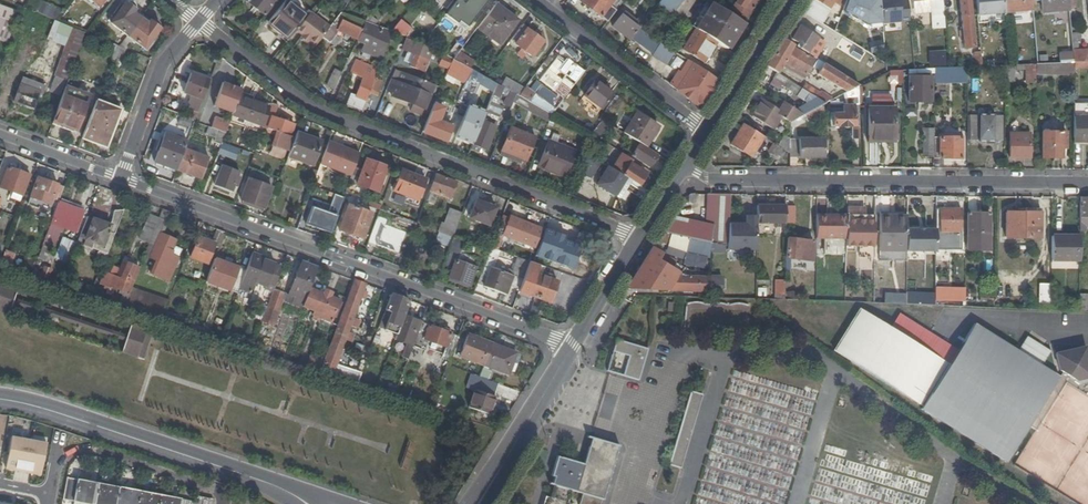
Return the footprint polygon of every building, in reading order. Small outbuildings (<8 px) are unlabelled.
[(274,1),(273,0),(247,0),(246,1),(264,15),(275,1),(274,1)] [(289,39),(296,30),(310,13),(311,12),(297,0),(287,0),(266,25),(278,34),(280,31),(289,39)] [(476,14),(487,0),(457,0),(476,14)] [(622,2),(620,0),(581,0),(608,21),(622,2)] [(658,4),(672,13),(682,0),(661,0),(658,4)] [(746,24),(709,0),(707,0),(692,25),(696,28),(717,41),(727,48),(733,39),(736,40),(746,24)] [(733,8),(748,18),(759,0),(758,0),(738,0),(733,8)] [(804,10),(821,20),(834,0),(810,0),(804,10)] [(842,12),(866,24),(881,23),(879,0),(846,0),(842,12)] [(881,23),(901,21),(899,0),(879,0),(881,23)] [(901,21),(910,20),(908,0),(899,0),(901,21)] [(943,0),(935,0),(936,9),(944,9),(943,0)] [(945,10),(955,9),(955,0),(944,0),(945,10)] [(1005,12),(1004,0),(976,0),(977,15),(1005,12)] [(1032,0),(1004,0),(1005,12),(1005,15),(1010,14),(1010,7),(1027,6),(1028,16),(1033,15),(1032,0)] [(1041,9),(1069,7),(1068,0),(1040,0),(1041,9)] [(61,11),(40,1),(36,11),(55,20),(61,11)] [(121,31),(112,43),(116,45),(119,46),(127,35),(142,15),(135,9),(135,8),(135,6),(134,5),(133,3),(132,2),(130,1),(129,2),(127,2),(125,2),(124,4),(110,22),(121,31)] [(720,7),(727,12),(730,7),(723,2),(720,7)] [(0,5),(0,29),(10,33),(18,12),(0,5)] [(495,6),(477,28),(499,44),(517,21),(507,14),(507,15),(495,6)] [(357,11),(346,7),(342,12),(355,16),(357,11)] [(342,12),(337,18),(363,30),(365,26),(365,21),(342,12)] [(311,42),(316,46),(323,37),(330,28),(310,13),(296,30),(303,36),(305,34),(312,41),(311,42)] [(630,39),(639,27),(622,14),(612,26),(630,39)] [(149,21),(142,15),(127,35),(129,37),(143,48),(158,29),(159,28),(159,26),(159,25),(159,23),(158,22),(157,21),(156,20),(155,20),(154,19),(153,19),(151,20),(150,20),(149,21)] [(974,31),(973,27),(972,16),(962,16),(963,30),(963,36),(964,48),(975,47),(974,31)] [(337,18),(330,28),(323,37),(336,47),(342,39),(335,34),(337,30),(346,34),(350,36),(358,40),(363,30),(337,18)] [(403,37),(411,28),(400,18),(392,28),(403,37)] [(392,31),(365,21),(365,26),(386,35),(380,49),(367,43),(364,51),(382,59),(392,31)] [(830,39),(834,32),(822,24),(817,31),(830,39)] [(522,25),(511,40),(516,44),(528,29),(522,25)] [(471,26),(447,56),(453,59),(454,59),(476,30),(471,26)] [(799,47),(811,55),(811,54),(813,51),(810,49),(815,40),(818,42),(820,38),(800,26),(792,38),(801,43),(799,47)] [(1078,50),(1077,42),(1080,42),(1078,26),(1071,27),(1074,62),(1087,61),(1087,49),(1078,50)] [(85,33),(74,28),(56,78),(66,81),(67,82),(85,33)] [(639,28),(633,36),(640,42),(647,33),(639,28)] [(704,62),(717,41),(696,28),(683,49),(704,62)] [(0,29),(0,40),(7,43),(10,33),(0,29)] [(529,30),(528,29),(516,44),(533,56),(544,41),(529,30)] [(278,34),(287,42),(289,39),(280,31),(278,34)] [(127,35),(119,46),(122,47),(129,37),(127,35)] [(413,39),(408,37),(404,47),(409,49),(408,52),(414,54),(410,65),(423,72),(429,60),(433,50),(416,43),(412,41),(413,39)] [(766,66),(776,72),(778,73),(784,63),(794,68),(798,70),(805,75),(814,59),(794,48),(795,45),(784,38),(766,66)] [(841,39),(837,48),(852,55),(856,46),(841,39)] [(666,60),(673,50),(660,42),(654,51),(666,60)] [(119,46),(116,45),(111,58),(121,62),(125,49),(122,47),(119,46)] [(1072,52),(1063,53),(1063,61),(1073,61),(1072,52)] [(446,69),(452,59),(443,54),(437,65),(446,69)] [(930,68),(935,68),(946,67),(945,54),(929,54),(930,68)] [(879,59),(872,55),(866,65),(873,69),(879,59)] [(574,58),(571,62),(578,67),(581,63),(574,58)] [(454,59),(453,59),(450,68),(469,78),(473,71),(454,59)] [(558,86),(568,93),(584,72),(578,67),(571,62),(567,59),(559,69),(566,75),(558,86)] [(679,70),(669,83),(696,104),(705,102),(719,79),(688,59),(685,64),(687,65),(682,72),(679,70)] [(847,91),(859,85),(818,59),(815,65),(818,67),(815,72),(847,91)] [(351,94),(346,106),(362,112),(366,102),(377,69),(357,60),(351,72),(364,77),(356,96),(351,94)] [(1074,68),(1074,62),(1064,62),(1038,63),(1036,63),(1036,74),(1074,74),(1074,71),(1074,68)] [(1036,74),(1036,63),(1026,64),(1026,82),(1036,82),(1036,74)] [(1015,64),(1010,64),(1005,65),(1005,81),(1014,80),(1015,64)] [(542,66),(531,80),(538,84),(548,71),(542,66)] [(946,67),(935,68),(935,76),(968,74),(968,66),(949,67),(946,67)] [(341,72),(335,70),(327,86),(333,89),(341,72)] [(902,83),(901,70),(888,70),(889,84),(902,83)] [(473,71),(469,78),(465,87),(491,98),(497,84),(484,76),(473,71)] [(203,99),(210,80),(191,72),(184,91),(203,99)] [(799,94),(802,89),(778,73),(776,72),(773,78),(799,94)] [(918,101),(922,101),(931,102),(932,77),(909,76),(908,101),(918,101)] [(20,84),(40,92),(43,93),(45,86),(23,78),(20,84)] [(66,81),(56,78),(50,93),(60,96),(66,81)] [(502,86),(519,96),(525,89),(507,78),(502,86)] [(383,82),(375,79),(370,93),(378,96),(383,82)] [(221,81),(211,106),(230,113),(240,88),(221,81)] [(602,108),(613,94),(595,81),(584,95),(602,108)] [(426,110),(432,96),(398,82),(392,97),(426,110)] [(817,98),(826,103),(832,100),(806,83),(802,89),(817,98)] [(34,109),(40,92),(20,84),(14,101),(34,109)] [(497,84),(491,98),(472,145),(471,149),(479,152),(480,148),(481,148),(485,150),(501,109),(501,106),(497,105),(505,88),(497,84)] [(89,96),(65,87),(62,96),(53,120),(77,129),(85,105),(89,96)] [(503,104),(511,107),(516,94),(509,90),(503,104)] [(262,126),(269,108),(251,100),(252,98),(241,93),(233,114),(262,126)] [(97,98),(82,138),(106,146),(120,107),(97,98)] [(801,107),(805,115),(823,105),(825,104),(826,103),(817,98),(811,101),(808,103),(801,107)] [(752,115),(756,118),(767,101),(763,99),(752,115)] [(790,122),(800,112),(794,108),(791,106),(784,102),(779,109),(767,101),(756,118),(772,129),(781,117),(790,122)] [(279,105),(272,102),(270,108),(268,115),(272,116),(268,128),(276,130),(277,131),(272,145),(286,151),(292,136),(291,135),(295,124),(287,121),(288,117),(282,115),(281,119),(275,117),(279,105)] [(805,115),(804,115),(808,122),(825,113),(823,105),(805,115)] [(885,138),(885,142),(894,143),(895,109),(894,108),(894,105),(889,105),(888,108),(870,108),(869,138),(885,138)] [(860,126),(860,109),(855,109),(855,106),(844,106),(844,114),(834,114),(834,116),(834,119),(833,130),(838,130),(839,127),(843,127),(843,126),(860,126)] [(916,107),(905,108),(905,116),(917,116),(916,107)] [(637,113),(624,133),(641,143),(646,146),(659,127),(637,113)] [(192,119),(181,114),(177,123),(189,127),(192,119)] [(1004,142),(1004,116),(967,117),(967,142),(1004,142)] [(1074,117),(1073,142),(1087,142),(1087,145),(1087,117),(1074,117)] [(226,132),(230,122),(222,119),(218,130),(226,132)] [(592,134),(599,138),(610,124),(604,120),(592,134)] [(446,140),(450,129),(432,121),(427,132),(446,140)] [(746,124),(744,123),(730,144),(744,152),(745,151),(751,155),(763,136),(746,124)] [(222,143),(226,132),(218,130),(209,126),(206,133),(217,137),(215,141),(222,144),(222,143)] [(526,160),(535,136),(511,127),(501,150),(526,160)] [(922,157),(933,157),(933,142),(934,130),(934,129),(923,129),(922,157)] [(313,138),(297,132),(296,135),(312,141),(313,138)] [(1067,133),(1042,132),(1042,158),(1062,158),(1063,146),(1067,146),(1067,133)] [(184,149),(187,141),(164,133),(154,161),(177,170),(184,149)] [(1030,134),(1010,133),(1009,158),(1030,158),(1030,134)] [(296,135),(288,156),(313,165),(322,141),(313,138),(312,141),(296,135)] [(786,151),(790,154),(790,140),(784,136),(778,146),(786,151)] [(790,158),(825,157),(825,138),(790,140),(790,154),(790,158)] [(933,157),(933,159),(961,159),(961,155),(964,155),(964,138),(952,138),(952,146),(940,147),(940,142),(933,142),(933,157)] [(952,146),(952,138),(940,138),(940,142),(940,147),(952,146)] [(352,174),(355,167),(360,152),(329,141),(321,163),(352,174)] [(564,175),(573,153),(548,142),(539,165),(564,175)] [(240,149),(224,143),(220,154),(236,160),(240,149)] [(650,166),(657,154),(646,146),(641,143),(633,155),(650,166)] [(782,157),(786,151),(778,146),(773,143),(768,150),(779,157),(782,157)] [(209,158),(184,149),(177,170),(201,179),(209,158)] [(592,155),(583,149),(575,170),(584,174),(592,155)] [(628,178),(639,185),(647,173),(631,162),(633,160),(621,152),(612,167),(623,175),(628,178)] [(346,191),(353,194),(357,184),(378,192),(387,166),(367,158),(362,170),(355,167),(352,174),(346,191)] [(232,190),(234,184),(237,176),(239,172),(222,166),(215,184),(232,190)] [(619,192),(628,178),(623,175),(612,167),(609,166),(597,184),(611,194),(614,190),(616,190),(619,192)] [(22,195),(30,174),(8,167),(0,187),(22,195)] [(417,199),(425,179),(402,170),(394,190),(417,199)] [(450,198),(456,182),(437,174),(431,190),(450,198)] [(59,201),(64,187),(38,177),(31,196),(38,199),(41,200),(47,202),(46,206),(49,207),(52,199),(59,201)] [(264,207),(268,196),(246,188),(242,199),(264,207)] [(715,226),(717,194),(707,194),(705,224),(715,226)] [(728,246),(731,194),(717,194),(715,226),(714,242),(714,243),(728,246)] [(332,208),(338,211),(343,200),(336,197),(332,208)] [(489,225),(496,207),(477,200),(470,217),(489,225)] [(58,202),(52,218),(77,227),(82,211),(58,202)] [(362,238),(372,213),(349,204),(340,229),(362,238)] [(757,205),(757,220),(786,221),(786,206),(757,205)] [(330,232),(336,215),(313,206),(306,223),(330,232)] [(786,206),(786,221),(786,223),(794,223),(795,206),(786,206)] [(678,207),(672,217),(692,221),(693,213),(688,212),(688,208),(678,207)] [(108,221),(111,211),(99,208),(96,217),(108,221)] [(961,209),(940,208),(940,231),(961,231),(961,209)] [(453,237),(462,214),(449,209),(444,224),(441,222),(438,231),(453,237)] [(1038,213),(1026,213),(1007,212),(1006,237),(1042,237),(1042,217),(1042,212),(1038,213)] [(503,213),(495,236),(501,239),(503,234),(530,244),(538,226),(503,213)] [(968,213),(968,250),(991,250),(991,213),(968,213)] [(817,237),(847,237),(847,216),(828,216),(828,214),(817,214),(817,237)] [(150,241),(159,218),(150,215),(140,238),(150,242),(150,241)] [(875,215),(847,215),(847,216),(847,237),(847,246),(875,246),(875,215)] [(907,229),(908,215),(880,215),(880,252),(907,252),(907,251),(907,229)] [(100,254),(107,257),(118,227),(87,216),(79,236),(103,245),(100,254)] [(712,242),(714,242),(715,226),(705,224),(692,221),(672,217),(663,232),(673,234),(706,241),(712,242)] [(167,222),(159,218),(150,241),(156,244),(150,257),(166,263),(177,239),(163,233),(167,222)] [(393,250),(399,234),(376,225),(370,240),(393,250)] [(225,232),(218,229),(213,242),(215,243),(220,245),(225,232)] [(937,229),(907,229),(907,251),(936,251),(937,229)] [(55,233),(48,231),(43,245),(50,248),(55,233)] [(564,240),(566,236),(553,231),(544,257),(573,268),(581,247),(581,245),(582,244),(582,242),(581,240),(580,239),(578,239),(576,238),(575,239),(574,239),(573,240),(572,241),(572,242),(564,240)] [(663,232),(658,240),(666,245),(673,234),(663,232)] [(400,233),(399,234),(393,250),(399,253),(406,235),(400,233)] [(215,243),(213,242),(198,236),(190,257),(207,263),(215,243)] [(1052,260),(1080,261),(1080,236),(1052,236),(1052,260)] [(788,237),(786,258),(812,262),(814,241),(788,237)] [(63,260),(70,262),(77,243),(70,240),(63,260)] [(436,249),(447,253),(449,246),(439,242),(436,249)] [(447,253),(440,271),(450,275),(449,277),(466,283),(471,269),(472,267),(466,264),(468,258),(458,254),(460,251),(449,246),(447,253)] [(0,263),(0,265),(9,268),(14,254),(13,254),(15,250),(6,247),(0,263)] [(50,250),(42,247),(38,258),(46,261),(50,250)] [(510,284),(520,289),(530,261),(518,256),(512,275),(494,268),(500,250),(491,247),(477,283),(506,294),(510,284)] [(653,248),(627,288),(709,292),(710,279),(710,277),(685,276),(672,268),(676,262),(653,248)] [(429,267),(440,271),(447,253),(436,249),(429,267)] [(725,280),(726,277),(727,252),(712,251),(710,272),(710,277),(710,279),(725,280)] [(246,270),(239,289),(250,293),(255,279),(275,286),(282,267),(275,265),(275,263),(263,259),(264,257),(253,252),(246,270)] [(907,252),(880,252),(880,259),(893,259),(893,261),(907,261),(907,252)] [(215,258),(206,283),(236,295),(239,289),(246,270),(215,258)] [(304,303),(310,288),(318,266),(303,261),(300,268),(289,293),(302,298),(301,302),(304,303)] [(133,284),(134,285),(140,268),(124,262),(117,278),(105,273),(100,283),(109,287),(110,285),(129,293),(133,284)] [(549,279),(550,275),(538,271),(530,295),(550,303),(557,282),(549,279)] [(710,279),(709,292),(755,293),(755,278),(726,277),(725,280),(710,279)] [(775,294),(785,295),(785,289),(785,285),(785,279),(776,278),(775,294)] [(355,280),(321,371),(357,383),(361,372),(336,364),(366,284),(355,280)] [(1040,306),(1052,306),(1052,283),(1040,283),(1040,306)] [(7,313),(15,291),(0,285),(0,311),(7,313)] [(133,288),(126,307),(157,317),(163,299),(133,288)] [(267,308),(262,321),(273,325),(285,292),(274,288),(267,308)] [(304,303),(304,306),(316,311),(315,314),(331,320),(340,298),(330,295),(331,292),(324,289),(323,292),(310,288),(304,303)] [(936,299),(966,300),(966,289),(936,288),(936,299)] [(891,300),(906,300),(907,291),(891,291),(891,300)] [(379,328),(396,334),(399,325),(403,315),(409,300),(392,293),(379,328)] [(1080,311),(1087,311),(1087,294),(1080,294),(1080,298),(1080,305),(1080,311)] [(163,299),(157,317),(163,319),(169,301),(163,299)] [(1021,438),(1061,373),(1046,363),(1022,348),(979,321),(962,347),(947,337),(945,339),(940,336),(941,334),(903,310),(895,324),(865,305),(838,347),(927,402),(926,405),(1009,457),(1021,438)] [(396,334),(395,338),(413,345),(414,342),(418,332),(414,330),(418,320),(403,315),(399,325),(396,334)] [(418,332),(414,342),(421,345),(423,341),(425,342),(426,339),(446,347),(445,350),(451,353),(458,335),(422,321),(418,332)] [(128,327),(120,352),(143,359),(151,334),(128,327)] [(1032,333),(1022,348),(1046,363),(1055,348),(1032,333)] [(484,364),(492,343),(468,334),(460,355),(484,364)] [(648,345),(617,336),(613,349),(629,353),(623,373),(638,378),(648,345)] [(517,353),(492,343),(484,364),(508,374),(517,353)] [(1087,343),(1058,350),(1062,366),(1064,368),(1061,373),(1021,438),(1027,443),(1068,377),(1087,390),(1087,345),(1087,343)] [(517,353),(508,374),(512,375),(521,354),(517,353)] [(311,358),(308,366),(320,371),(323,363),(311,358)] [(480,376),(489,379),(492,371),(483,368),(480,376)] [(488,412),(498,383),(489,379),(480,376),(479,376),(472,374),(467,387),(475,390),(469,406),(488,412)] [(703,392),(691,389),(669,462),(681,465),(703,392)] [(432,407),(437,409),(443,395),(437,393),(432,407)] [(46,433),(6,427),(1,468),(41,473),(46,433)] [(592,434),(584,460),(557,452),(552,473),(555,474),(553,480),(550,479),(549,481),(554,483),(550,495),(546,494),(543,503),(573,503),(573,502),(568,500),(572,487),(582,490),(578,503),(582,503),(598,503),(600,496),(604,496),(619,442),(592,434)] [(646,486),(653,488),(658,471),(650,469),(646,486)] [(77,476),(64,474),(60,495),(73,498),(77,476)] [(77,476),(73,498),(95,502),(104,503),(195,503),(195,499),(77,476)] [(195,499),(195,503),(212,503),(213,495),(197,491),(195,499)] [(253,496),(236,492),(234,503),(251,503),(253,496)] [(0,496),(0,503),(29,503),(0,496)]
